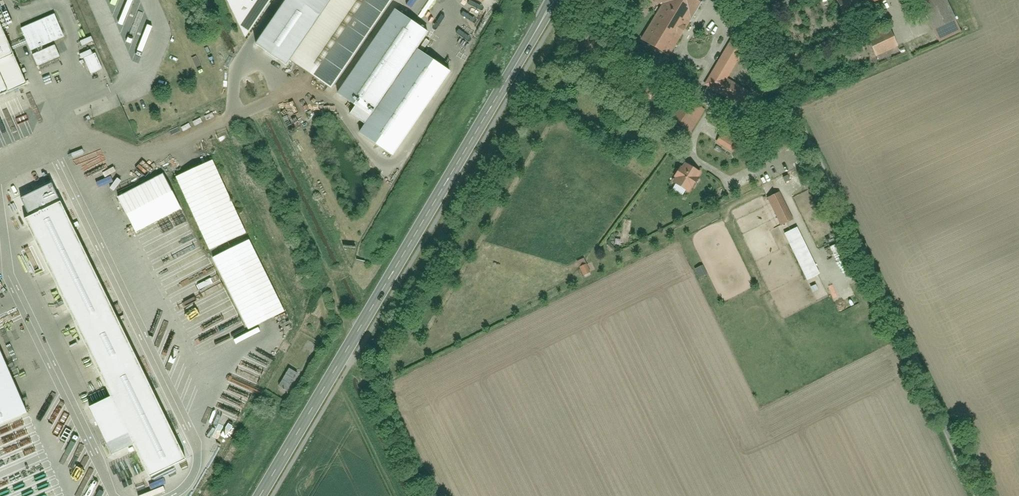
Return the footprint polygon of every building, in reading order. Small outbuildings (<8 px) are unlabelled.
[(120,32),(126,34),(134,10),(129,8),(131,0),(124,0),(116,21),(123,24),(120,32)] [(244,39),(270,0),(225,0),(244,39)] [(256,45),(286,65),(289,61),(331,89),(391,0),(287,0),(256,45)] [(666,1),(644,38),(668,52),(701,0),(665,0),(666,1)] [(844,11),(867,1),(868,4),(878,0),(839,0),(844,11)] [(940,39),(962,29),(950,0),(923,0),(940,39)] [(432,29),(440,14),(423,5),(419,14),(423,16),(420,22),(432,29)] [(427,32),(392,8),(334,93),(368,116),(357,132),(391,156),(450,71),(416,48),(427,32)] [(56,13),(20,27),(35,66),(60,56),(54,41),(65,37),(56,13)] [(28,83),(0,18),(0,96),(28,83)] [(890,25),(868,35),(876,54),(899,44),(890,25)] [(747,46),(733,38),(707,81),(721,90),(729,75),(747,46)] [(88,73),(100,70),(96,56),(89,58),(87,51),(82,53),(88,73)] [(757,92),(729,75),(721,90),(748,106),(757,92)] [(644,84),(638,93),(648,100),(654,91),(644,84)] [(706,109),(688,98),(675,121),(693,132),(706,109)] [(19,116),(20,115),(14,99),(0,105),(0,149),(28,137),(19,116)] [(726,126),(718,140),(737,150),(745,137),(726,126)] [(246,234),(211,159),(174,177),(208,251),(246,234)] [(702,171),(686,161),(675,181),(691,191),(702,171)] [(181,209),(163,174),(120,196),(138,231),(181,209)] [(150,477),(186,459),(52,184),(22,199),(31,216),(25,219),(111,397),(90,407),(113,455),(134,444),(150,477)] [(781,191),(770,196),(784,223),(795,217),(781,191)] [(799,225),(786,231),(809,278),(822,272),(799,225)] [(214,258),(249,329),(284,312),(249,240),(214,258)] [(592,262),(586,264),(584,258),(576,260),(582,275),(595,270),(592,262)] [(209,341),(200,345),(205,356),(214,351),(209,341)] [(29,413),(0,346),(0,426),(29,413)] [(287,390),(297,371),(287,367),(278,386),(287,390)]
